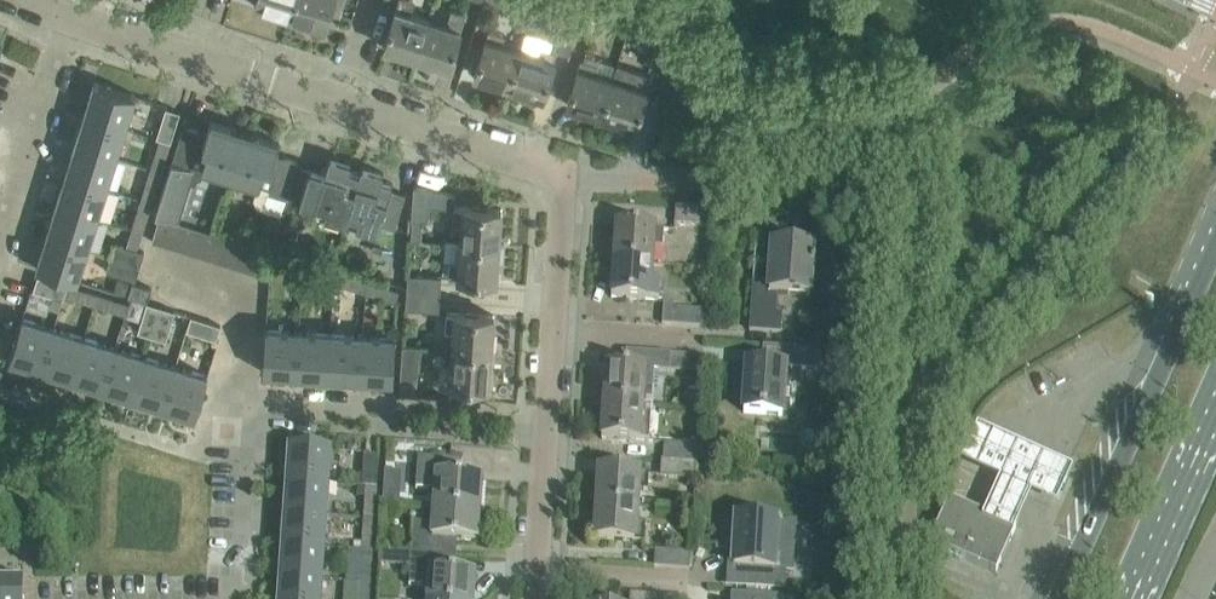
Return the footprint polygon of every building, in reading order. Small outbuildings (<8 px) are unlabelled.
[(255,4),(289,15),(294,0),(256,0),(255,4)] [(289,15),(324,26),(332,2),(343,6),(345,0),(294,0),(289,15)] [(431,18),(410,11),(414,0),(398,0),(384,45),(420,56),(431,18)] [(586,0),(569,0),(561,25),(577,30),(586,0)] [(449,65),(456,42),(466,12),(452,8),(447,23),(431,18),(420,56),(449,65)] [(648,68),(663,73),(678,25),(663,20),(648,68)] [(510,85),(522,48),(503,42),(505,34),(489,28),(475,73),(510,85)] [(543,95),(550,72),(557,50),(540,45),(538,53),(522,48),(510,85),(543,95)] [(602,114),(614,76),(596,71),(599,63),(581,58),(567,103),(602,114)] [(635,124),(643,101),(651,74),(618,64),(614,76),(602,114),(635,124)] [(95,80),(85,112),(126,126),(136,93),(131,92),(99,82),(95,80)] [(157,136),(160,137),(171,140),(180,110),(166,106),(157,136)] [(116,156),(126,126),(85,112),(75,143),(116,156)] [(232,176),(246,130),(211,119),(207,131),(184,124),(156,213),(160,214),(173,218),(179,220),(192,181),(202,175),(204,167),(232,176)] [(280,140),(246,130),(232,176),(258,184),(254,198),(263,208),(282,214),(284,209),(298,162),(299,160),(276,153),(280,140)] [(161,170),(171,140),(160,137),(151,167),(161,170)] [(107,187),(116,156),(75,143),(66,174),(107,187)] [(345,220),(360,171),(350,168),(352,161),(330,154),(325,171),(298,162),(284,209),(294,212),(298,201),(315,206),(314,210),(345,220)] [(362,164),(360,171),(345,220),(378,230),(380,223),(395,228),(406,193),(391,188),(393,181),(382,178),(384,171),(362,164)] [(151,202),(161,170),(151,167),(141,198),(151,202)] [(97,217),(107,187),(66,174),(56,204),(97,217)] [(429,219),(430,204),(431,185),(414,184),(412,218),(429,219)] [(456,194),(431,185),(430,204),(448,205),(447,221),(454,222),(454,221),(462,222),(461,241),(499,243),(502,207),(458,204),(456,194)] [(142,230),(151,202),(141,198),(132,227),(142,230)] [(88,248),(97,217),(56,204),(47,235),(88,248)] [(714,225),(715,210),(677,207),(675,223),(714,225)] [(165,243),(173,218),(160,214),(152,239),(165,243)] [(178,247),(186,222),(179,220),(173,218),(165,243),(178,247)] [(191,251),(199,227),(186,222),(178,247),(191,251)] [(137,247),(142,230),(132,227),(126,244),(115,240),(110,255),(139,265),(144,249),(137,247)] [(204,256),(212,231),(199,227),(191,251),(204,256)] [(617,227),(615,261),(654,263),(655,246),(664,247),(665,230),(617,227)] [(217,260),(225,235),(212,231),(204,256),(217,260)] [(78,279),(88,248),(47,235),(37,267),(41,268),(74,278),(73,278),(78,279)] [(230,264),(238,239),(225,235),(217,260),(230,264)] [(243,268),(251,243),(238,239),(230,264),(243,268)] [(497,279),(499,243),(461,241),(451,240),(449,275),(497,279)] [(256,272),(264,247),(251,243),(243,268),(256,272)] [(750,335),(781,337),(783,318),(777,317),(778,294),(811,296),(814,248),(773,245),(770,286),(753,285),(750,335)] [(274,263),(277,251),(264,247),(256,272),(269,276),(274,263)] [(304,272),(308,261),(277,251),(274,263),(304,272)] [(135,278),(139,265),(110,255),(105,268),(135,278)] [(335,282),(338,270),(308,261),(304,272),(335,282)] [(652,283),(654,263),(615,261),(612,298),(660,302),(661,284),(652,283)] [(365,291),(369,280),(338,270),(335,282),(365,291)] [(407,273),(406,290),(439,292),(441,275),(407,273)] [(64,295),(68,283),(38,274),(34,288),(53,294),(50,306),(60,309),(64,295)] [(152,286),(133,280),(128,293),(148,300),(152,286)] [(399,289),(369,280),(365,291),(396,301),(399,289)] [(90,317),(94,304),(98,293),(68,283),(64,295),(80,300),(76,312),(90,317)] [(438,310),(439,292),(406,290),(405,307),(438,310)] [(129,302),(98,293),(94,304),(126,313),(129,302)] [(152,335),(161,304),(148,300),(138,330),(152,335)] [(665,300),(663,324),(707,327),(709,310),(678,308),(678,301),(665,300)] [(165,339),(175,309),(161,304),(152,335),(165,339)] [(494,313),(455,310),(448,310),(446,328),(454,328),(453,347),(492,350),(494,313)] [(221,323),(192,314),(187,327),(217,337),(221,323)] [(41,367),(54,326),(22,316),(20,320),(21,321),(11,353),(10,352),(9,357),(41,367)] [(72,377),(85,336),(54,326),(41,367),(72,377)] [(295,372),(299,330),(265,327),(265,332),(266,332),(263,365),(263,370),(295,372)] [(328,374),(331,332),(299,330),(295,372),(328,374)] [(359,377),(363,334),(331,332),(328,374),(359,377)] [(397,336),(363,334),(359,377),(394,379),(394,374),(393,374),(396,341),(397,336)] [(102,386),(115,345),(85,336),(72,377),(102,386)] [(403,344),(400,381),(416,382),(419,345),(403,344)] [(133,396),(146,355),(115,345),(102,386),(133,396)] [(822,350),(764,346),(762,366),(748,365),(744,413),(783,415),(786,368),(820,370),(822,350)] [(489,385),(492,350),(453,347),(452,365),(442,365),(441,381),(489,385)] [(670,372),(671,354),(627,351),(625,369),(607,368),(605,403),(651,406),(654,371),(670,372)] [(704,374),(705,356),(671,354),(670,372),(704,374)] [(163,405),(176,364),(146,355),(133,396),(163,405)] [(208,374),(176,364),(163,405),(195,415),(197,411),(196,410),(206,378),(207,379),(208,374)] [(649,442),(651,406),(605,403),(602,439),(649,442)] [(1070,478),(976,434),(960,470),(998,487),(980,526),(1011,540),(1029,500),(1055,512),(1070,478)] [(664,443),(662,460),(699,462),(719,463),(720,448),(700,446),(664,443)] [(290,448),(287,482),(330,485),(332,451),(328,451),(294,449),(294,448),(290,448)] [(378,489),(380,458),(365,457),(364,477),(353,476),(352,487),(366,488),(378,489)] [(456,460),(419,457),(416,489),(436,491),(435,508),(481,511),(483,478),(455,476),(456,460)] [(698,479),(699,462),(662,460),(661,460),(660,476),(698,479)] [(650,475),(624,473),(600,471),(598,505),(639,508),(640,490),(649,491),(650,475)] [(328,516),(330,485),(287,482),(285,514),(328,516)] [(376,520),(378,489),(366,488),(364,519),(376,520)] [(384,491),(383,503),(401,504),(402,492),(384,491)] [(1017,528),(950,499),(930,543),(997,572),(1017,528)] [(637,524),(639,508),(598,505),(595,539),(645,543),(646,525),(637,524)] [(478,542),(481,511),(435,508),(434,525),(414,523),(412,555),(449,558),(450,540),(478,542)] [(326,548),(328,516),(285,514),(283,545),(326,548)] [(373,551),(376,520),(364,519),(362,551),(373,551)] [(752,588),(787,590),(788,570),(781,569),(784,522),(743,519),(739,567),(754,568),(752,588)] [(323,580),(326,548),(283,545),(280,577),(323,580)] [(371,584),(373,551),(362,551),(360,583),(371,584)] [(656,551),(655,567),(690,569),(691,553),(656,551)] [(449,558),(412,555),(410,586),(429,587),(428,598),(474,598),(476,575),(448,573),(449,558)] [(323,580),(280,577),(279,598),(322,598),(323,580)] [(25,582),(0,582),(0,598),(24,598),(24,586),(25,586),(25,582)] [(371,584),(360,583),(359,598),(370,598),(371,584)]
